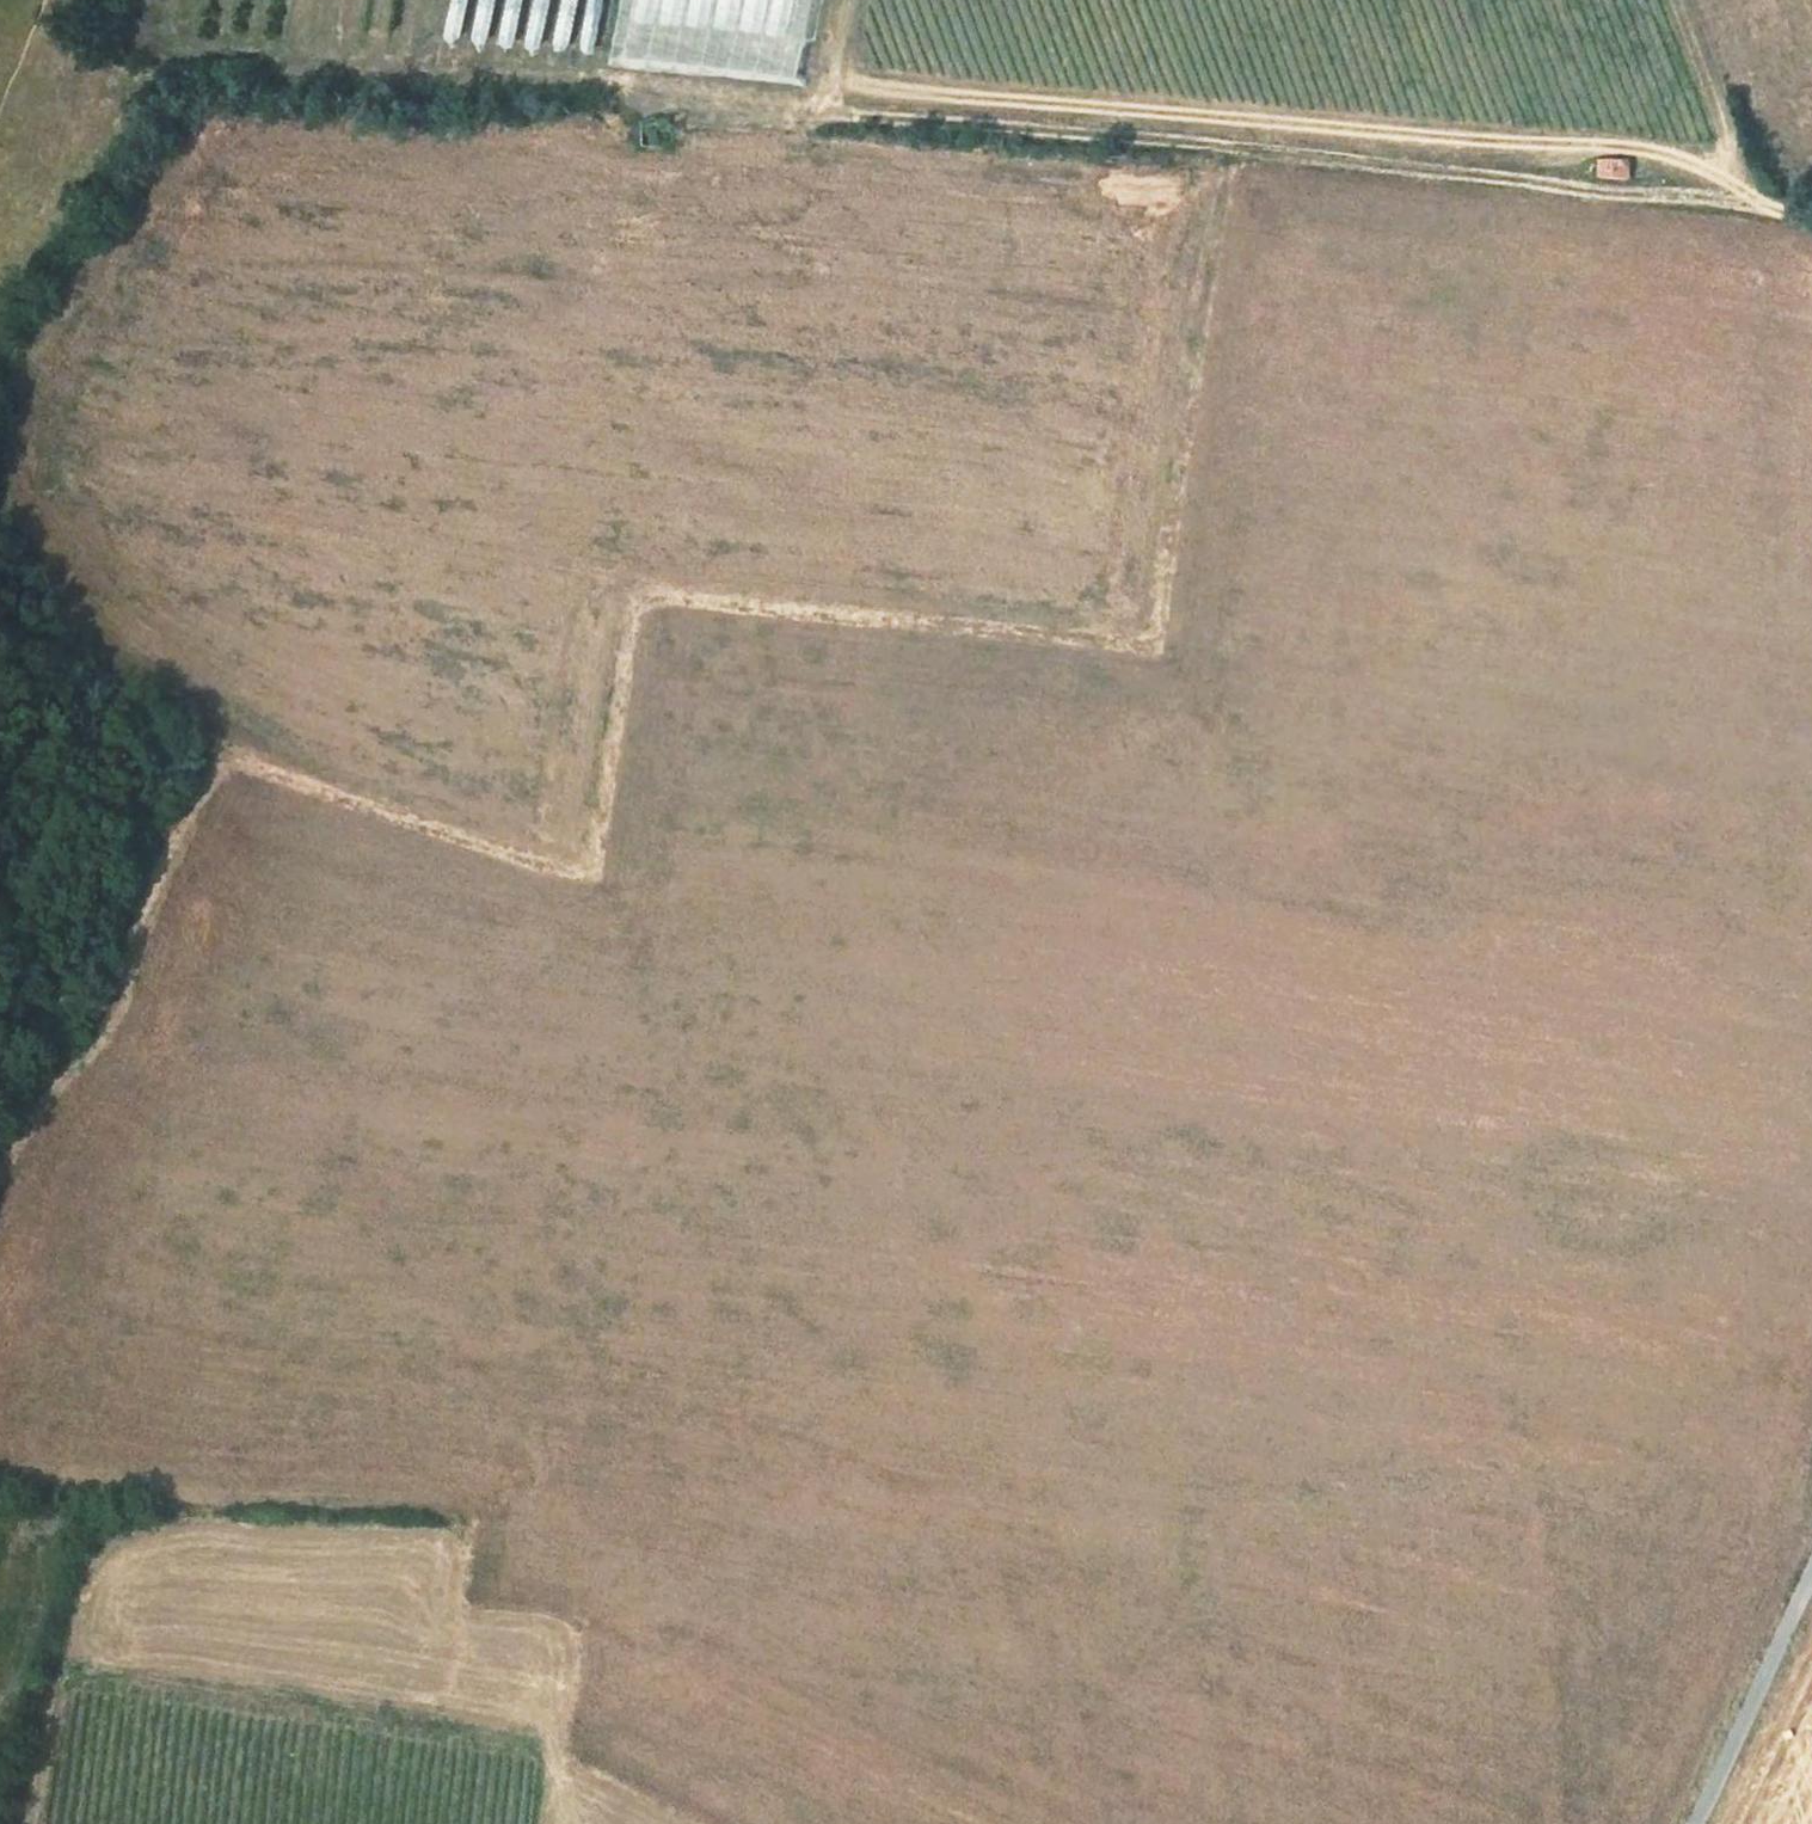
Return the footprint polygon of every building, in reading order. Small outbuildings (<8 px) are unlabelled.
[(668,73),(639,71),(637,100),(665,102),(668,73)]
